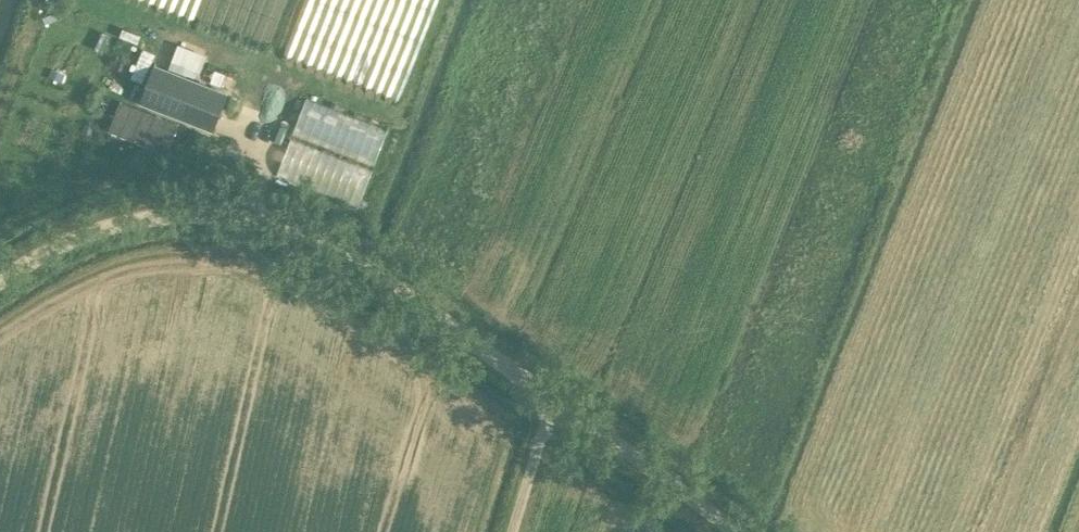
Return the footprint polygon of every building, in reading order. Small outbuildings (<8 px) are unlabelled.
[(196,16),(200,3),(189,0),(150,0),(150,2),(196,16)] [(154,67),(138,106),(212,135),(228,96),(154,67)] [(376,164),(389,128),(307,97),(293,133),(376,164)] [(179,125),(121,102),(109,131),(144,145),(142,150),(154,154),(156,150),(168,154),(179,125)] [(360,205),(374,169),(292,137),(278,172),(360,205)]
